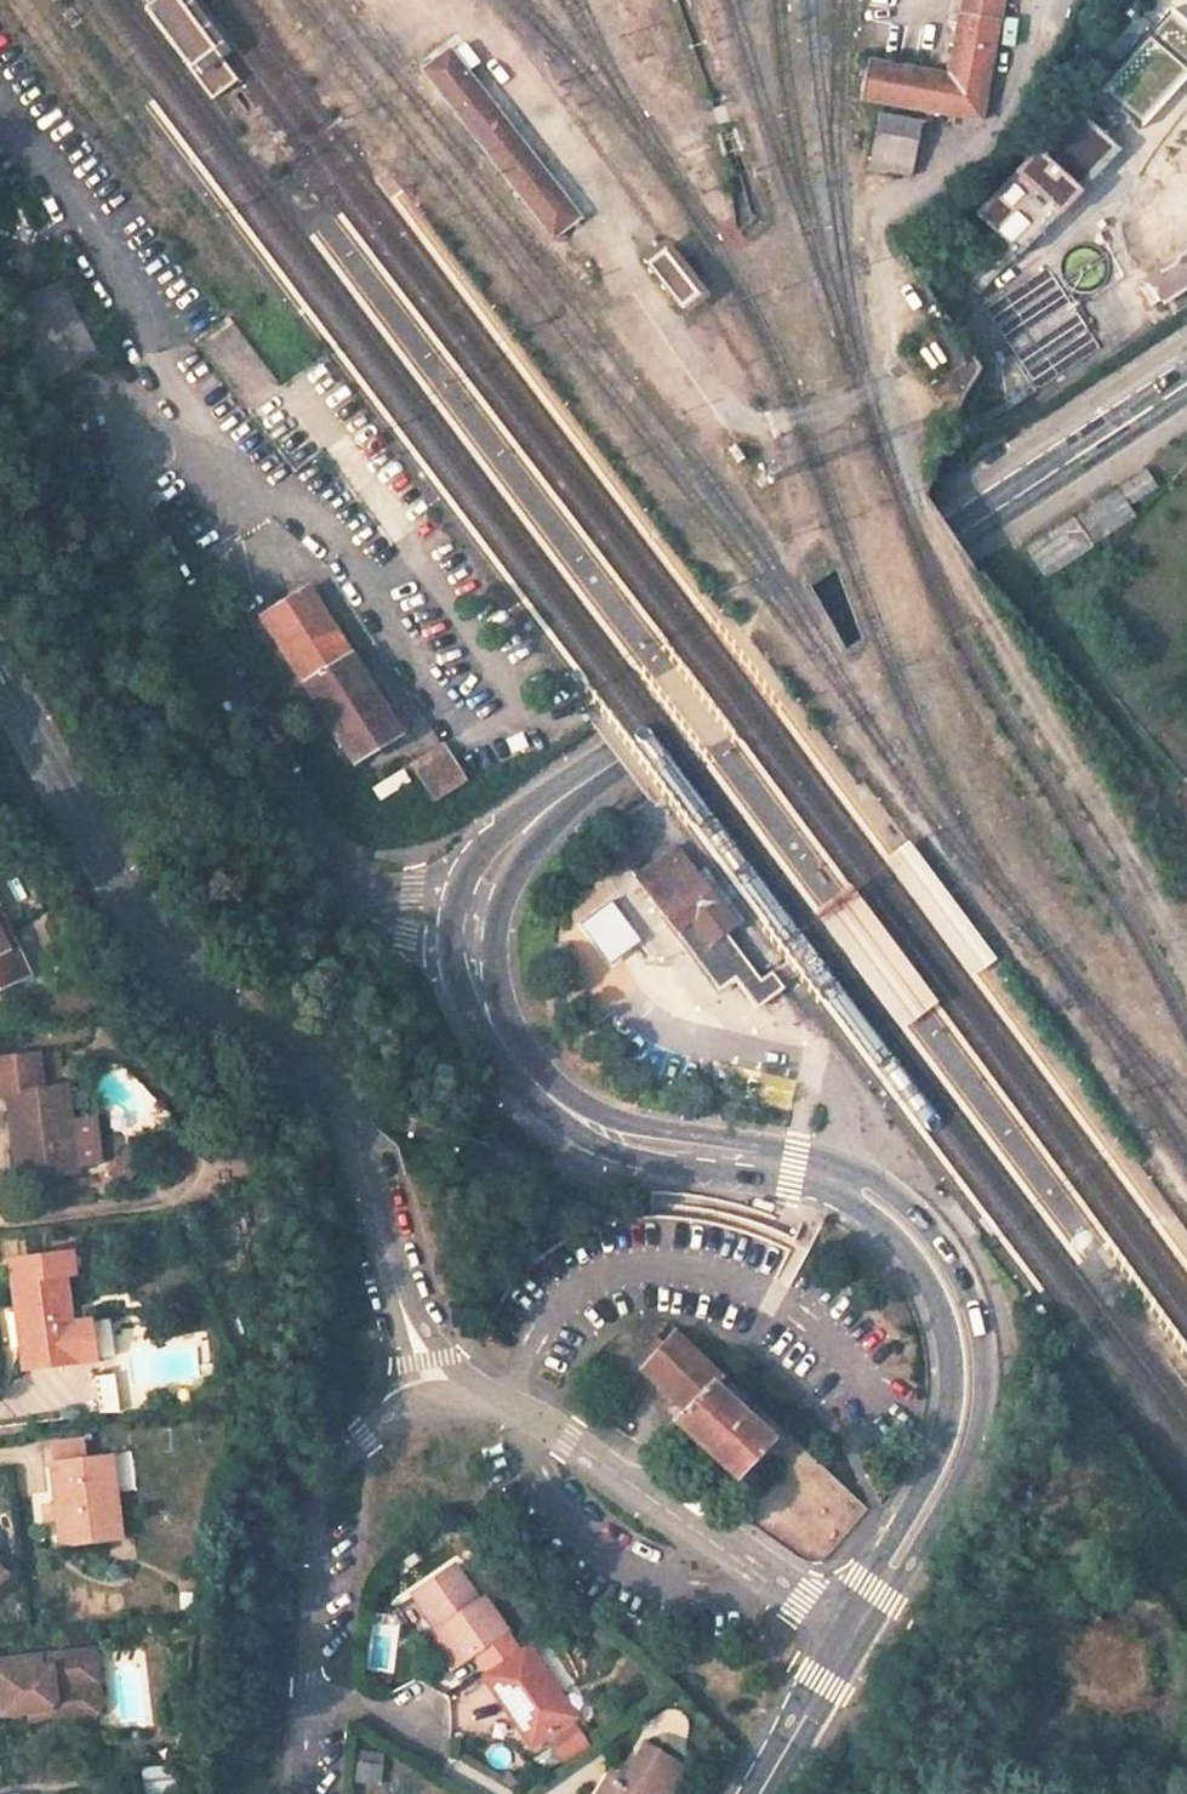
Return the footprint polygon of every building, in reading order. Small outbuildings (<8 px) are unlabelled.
[(150,12),(166,0),(145,0),(143,2),(150,12)] [(148,14),(214,101),(239,82),(225,63),(178,0),(166,0),(150,12),(148,14)] [(225,63),(233,58),(189,0),(178,0),(225,63)] [(972,15),(1016,22),(1020,0),(975,0),(972,15)] [(872,108),(998,129),(1016,22),(972,15),(961,77),(880,64),(872,108)] [(416,66),(422,72),(451,50),(585,220),(595,212),(456,35),(416,66)] [(556,243),(585,220),(451,50),(422,72),(556,243)] [(1023,253),(1121,147),(1077,107),(979,213),(1023,253)] [(935,129),(890,121),(880,176),(926,183),(935,129)] [(644,260),(647,265),(668,248),(703,290),(682,307),(685,311),(709,291),(668,240),(644,260)] [(647,265),(682,307),(703,290),(668,248),(647,265)] [(1146,283),(1161,305),(1186,288),(1186,255),(1146,283)] [(66,275),(13,294),(43,377),(96,359),(66,275)] [(1149,486),(1140,471),(1023,547),(1042,575),(1132,515),(1125,503),(1149,486)] [(358,655),(317,590),(267,621),(308,687),(358,655)] [(363,771),(413,739),(358,655),(308,687),(363,771)] [(475,783),(453,750),(429,766),(419,773),(441,806),(475,783)] [(997,958),(911,840),(885,859),(972,977),(997,958)] [(700,965),(708,975),(717,968),(726,961),(714,945),(729,934),(741,925),(720,897),(693,860),(680,843),(668,851),(634,876),(664,916),(675,930),(700,965)] [(851,883),(815,910),(902,1028),(938,1001),(851,883)] [(611,900),(580,923),(611,965),(642,941),(611,900)] [(30,977),(0,912),(0,992),(30,977)] [(747,959),(729,934),(714,945),(726,961),(708,975),(714,983),(720,992),(738,978),(760,1007),(786,988),(773,970),(762,978),(747,959)] [(57,1053),(38,1054),(42,1090),(61,1088),(57,1053)] [(75,1171),(65,1087),(42,1090),(38,1054),(0,1058),(0,1096),(8,1096),(14,1141),(21,1140),(26,1177),(75,1171)] [(21,1140),(14,1141),(19,1178),(26,1177),(21,1140)] [(63,1275),(12,1281),(24,1369),(96,1360),(91,1323),(70,1326),(63,1275)] [(720,1374),(672,1328),(634,1369),(676,1408),(666,1419),(730,1479),(768,1439),(710,1385),(720,1374)] [(211,1364),(200,1365),(201,1376),(213,1375),(211,1364)] [(114,1375),(96,1377),(100,1413),(119,1411),(114,1375)] [(84,1441),(49,1445),(52,1464),(86,1460),(84,1441)] [(61,1544),(120,1536),(111,1457),(86,1460),(52,1464),(56,1505),(58,1517),(61,1544)] [(45,1520),(58,1517),(56,1505),(44,1506),(45,1520)] [(454,1565),(412,1593),(438,1631),(442,1627),(465,1659),(506,1631),(484,1597),(478,1601),(454,1565)] [(465,1659),(442,1627),(438,1631),(460,1663),(465,1659)] [(525,1645),(482,1675),(532,1746),(570,1720),(553,1695),(558,1692),(525,1645)] [(93,1649),(77,1651),(80,1677),(98,1692),(93,1649)] [(28,1711),(57,1707),(67,1719),(77,1718),(98,1692),(80,1677),(77,1651),(39,1655),(40,1667),(0,1672),(0,1714),(28,1711)] [(0,1660),(0,1672),(40,1667),(39,1655),(0,1660)] [(98,1692),(77,1718),(92,1716),(100,1706),(98,1692)] [(57,1707),(28,1711),(29,1723),(67,1719),(57,1707)] [(589,1748),(575,1727),(552,1743),(566,1764),(589,1748)] [(685,1767),(646,1742),(624,1778),(614,1793),(669,1793),(685,1767)] [(175,1789),(173,1768),(143,1771),(145,1792),(175,1789)] [(624,1778),(615,1774),(603,1793),(614,1793),(624,1778)]
